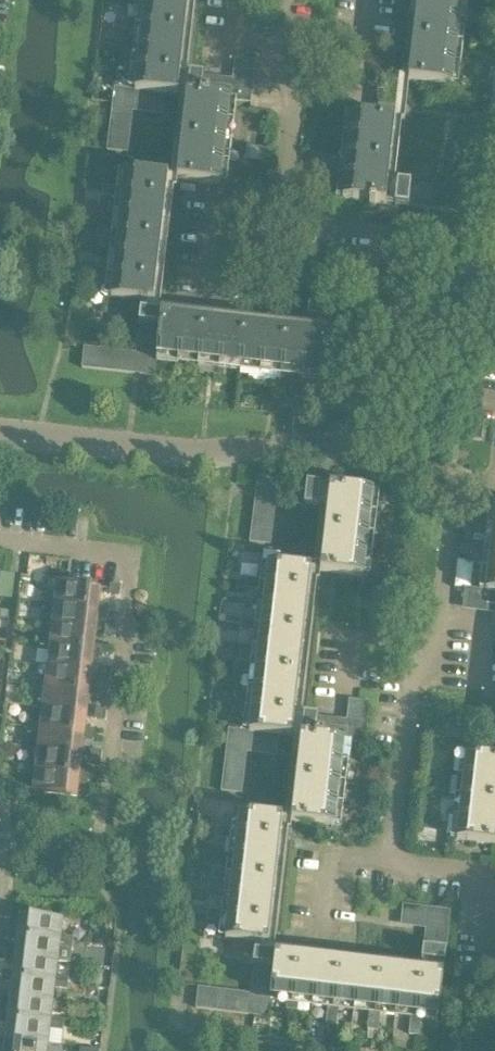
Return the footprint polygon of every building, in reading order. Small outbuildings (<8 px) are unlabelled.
[(113,103),(163,109),(165,95),(178,96),(189,0),(146,0),(143,23),(123,20),(121,30),(142,33),(139,64),(128,63),(127,73),(137,75),(136,90),(115,88),(113,103)] [(452,86),(462,0),(419,0),(409,81),(452,86)] [(239,81),(253,83),(256,62),(241,60),(239,81)] [(253,88),(203,82),(204,76),(191,75),(188,95),(178,180),(221,185),(230,101),(251,104),(253,88)] [(108,151),(123,152),(127,110),(113,108),(108,151)] [(396,119),(383,118),(353,114),(343,200),(370,203),(370,206),(376,207),(376,203),(386,205),(396,119)] [(446,189),(461,191),(464,160),(450,158),(446,189)] [(113,282),(112,299),(154,304),(169,177),(126,172),(124,188),(103,186),(102,197),(123,199),(120,230),(99,227),(97,238),(118,240),(115,271),(94,269),(93,279),(113,282)] [(395,206),(458,213),(460,196),(410,191),(411,185),(398,183),(395,206)] [(262,276),(314,282),(315,267),(264,261),(262,276)] [(308,320),(331,323),(337,270),(320,268),(316,308),(309,307),(308,320)] [(140,324),(146,325),(140,375),(156,377),(158,356),(325,376),(330,333),(162,313),(162,314),(141,311),(140,324)] [(82,368),(135,374),(137,360),(84,353),(82,368)] [(461,439),(482,442),(484,426),(463,424),(461,439)] [(306,501),(306,508),(318,509),(321,486),(258,479),(256,495),(306,501)] [(321,573),(364,578),(374,492),(331,487),(321,573)] [(251,543),(265,545),(270,502),(256,501),(251,543)] [(487,591),(466,589),(464,604),(494,608),(494,519),(487,591)] [(236,672),(256,674),(253,705),(242,704),(241,715),(252,716),(250,731),(229,729),(227,744),(277,750),(279,736),(293,738),(312,569),(269,564),(267,581),(247,578),(245,589),(266,591),(263,622),(242,620),(241,630),(261,633),(258,664),(237,661),(236,672)] [(43,598),(43,603),(99,610),(99,605),(101,588),(58,583),(56,600),(43,598)] [(110,596),(120,597),(122,586),(111,585),(110,596)] [(55,610),(53,626),(96,631),(98,615),(108,616),(110,606),(99,605),(99,610),(43,603),(42,609),(55,610)] [(39,640),(38,645),(94,651),(94,646),(96,631),(53,626),(52,641),(39,640)] [(105,637),(116,638),(117,628),(106,627),(105,637)] [(50,652),(49,667),(91,672),(93,657),(103,658),(105,647),(94,646),(94,651),(38,645),(37,650),(50,652)] [(34,681),(33,686),(89,693),(90,688),(91,672),(49,667),(47,683),(34,681)] [(100,679),(111,680),(112,669),(101,668),(100,679)] [(46,693),(44,709),(87,714),(88,698),(99,699),(100,689),(90,688),(89,693),(33,686),(32,692),(46,693)] [(353,722),(368,724),(370,703),(356,701),(353,722)] [(29,723),(28,728),(84,734),(85,729),(87,714),(44,709),(42,724),(29,723)] [(95,720),(106,721),(107,711),(97,709),(95,720)] [(292,821),(335,826),(344,742),(365,745),(367,729),(317,724),(318,717),(305,716),(303,736),(302,736),(292,821)] [(41,735),(39,750),(82,755),(84,740),(94,741),(95,730),(85,729),(84,734),(28,728),(28,733),(41,735)] [(222,792),(237,794),(241,751),(227,749),(222,792)] [(24,764),(23,769),(79,776),(80,771),(82,755),(39,750),(37,766),(24,764)] [(91,761),(101,763),(102,752),(92,751),(91,761)] [(467,756),(458,841),(494,845),(494,759),(467,756)] [(79,776),(23,769),(23,775),(36,776),(34,793),(77,798),(79,781),(89,783),(90,772),(80,771),(79,776)] [(207,921),(228,923),(226,940),(269,945),(284,818),(240,813),(238,830),(218,827),(216,838),(237,840),(234,871),(213,869),(212,879),(233,882),(229,913),(208,910),(207,921)] [(408,921),(428,923),(430,909),(405,906),(409,907),(408,921)] [(10,919),(11,909),(1,908),(0,915),(0,918),(10,919)] [(422,962),(445,964),(451,911),(435,909),(430,949),(424,949),(422,962)] [(18,936),(73,943),(74,938),(61,936),(63,919),(20,914),(18,931),(18,936)] [(8,930),(7,940),(17,941),(15,957),(58,962),(71,964),(73,948),(73,943),(18,936),(18,931),(8,930)] [(276,954),(276,955),(256,953),(254,966),(260,966),(254,1016),(270,1018),(272,997),(288,999),(287,1010),(297,1011),(298,1000),(329,1004),(327,1025),(337,1026),(339,1005),(370,1009),(368,1030),(378,1031),(381,1010),(412,1014),(409,1035),(420,1036),(422,1015),(439,1017),(444,974),(276,954)] [(13,978),(68,984),(69,979),(56,978),(58,962),(15,957),(13,973),(13,978)] [(10,998),(53,1004),(55,988),(68,990),(68,984),(13,978),(13,973),(3,971),(2,982),(12,983),(10,998)] [(196,1009),(249,1016),(251,1001),(198,995),(196,1009)] [(8,1019),(64,1026),(64,1021),(52,1019),(53,1004),(10,998),(9,1014),(8,1019)] [(49,1045),(50,1030),(63,1031),(64,1026),(8,1019),(9,1014),(0,1013),(0,1023),(7,1024),(6,1040),(49,1045)] [(49,1045),(6,1040),(4,1050),(48,1050),(49,1045)]
